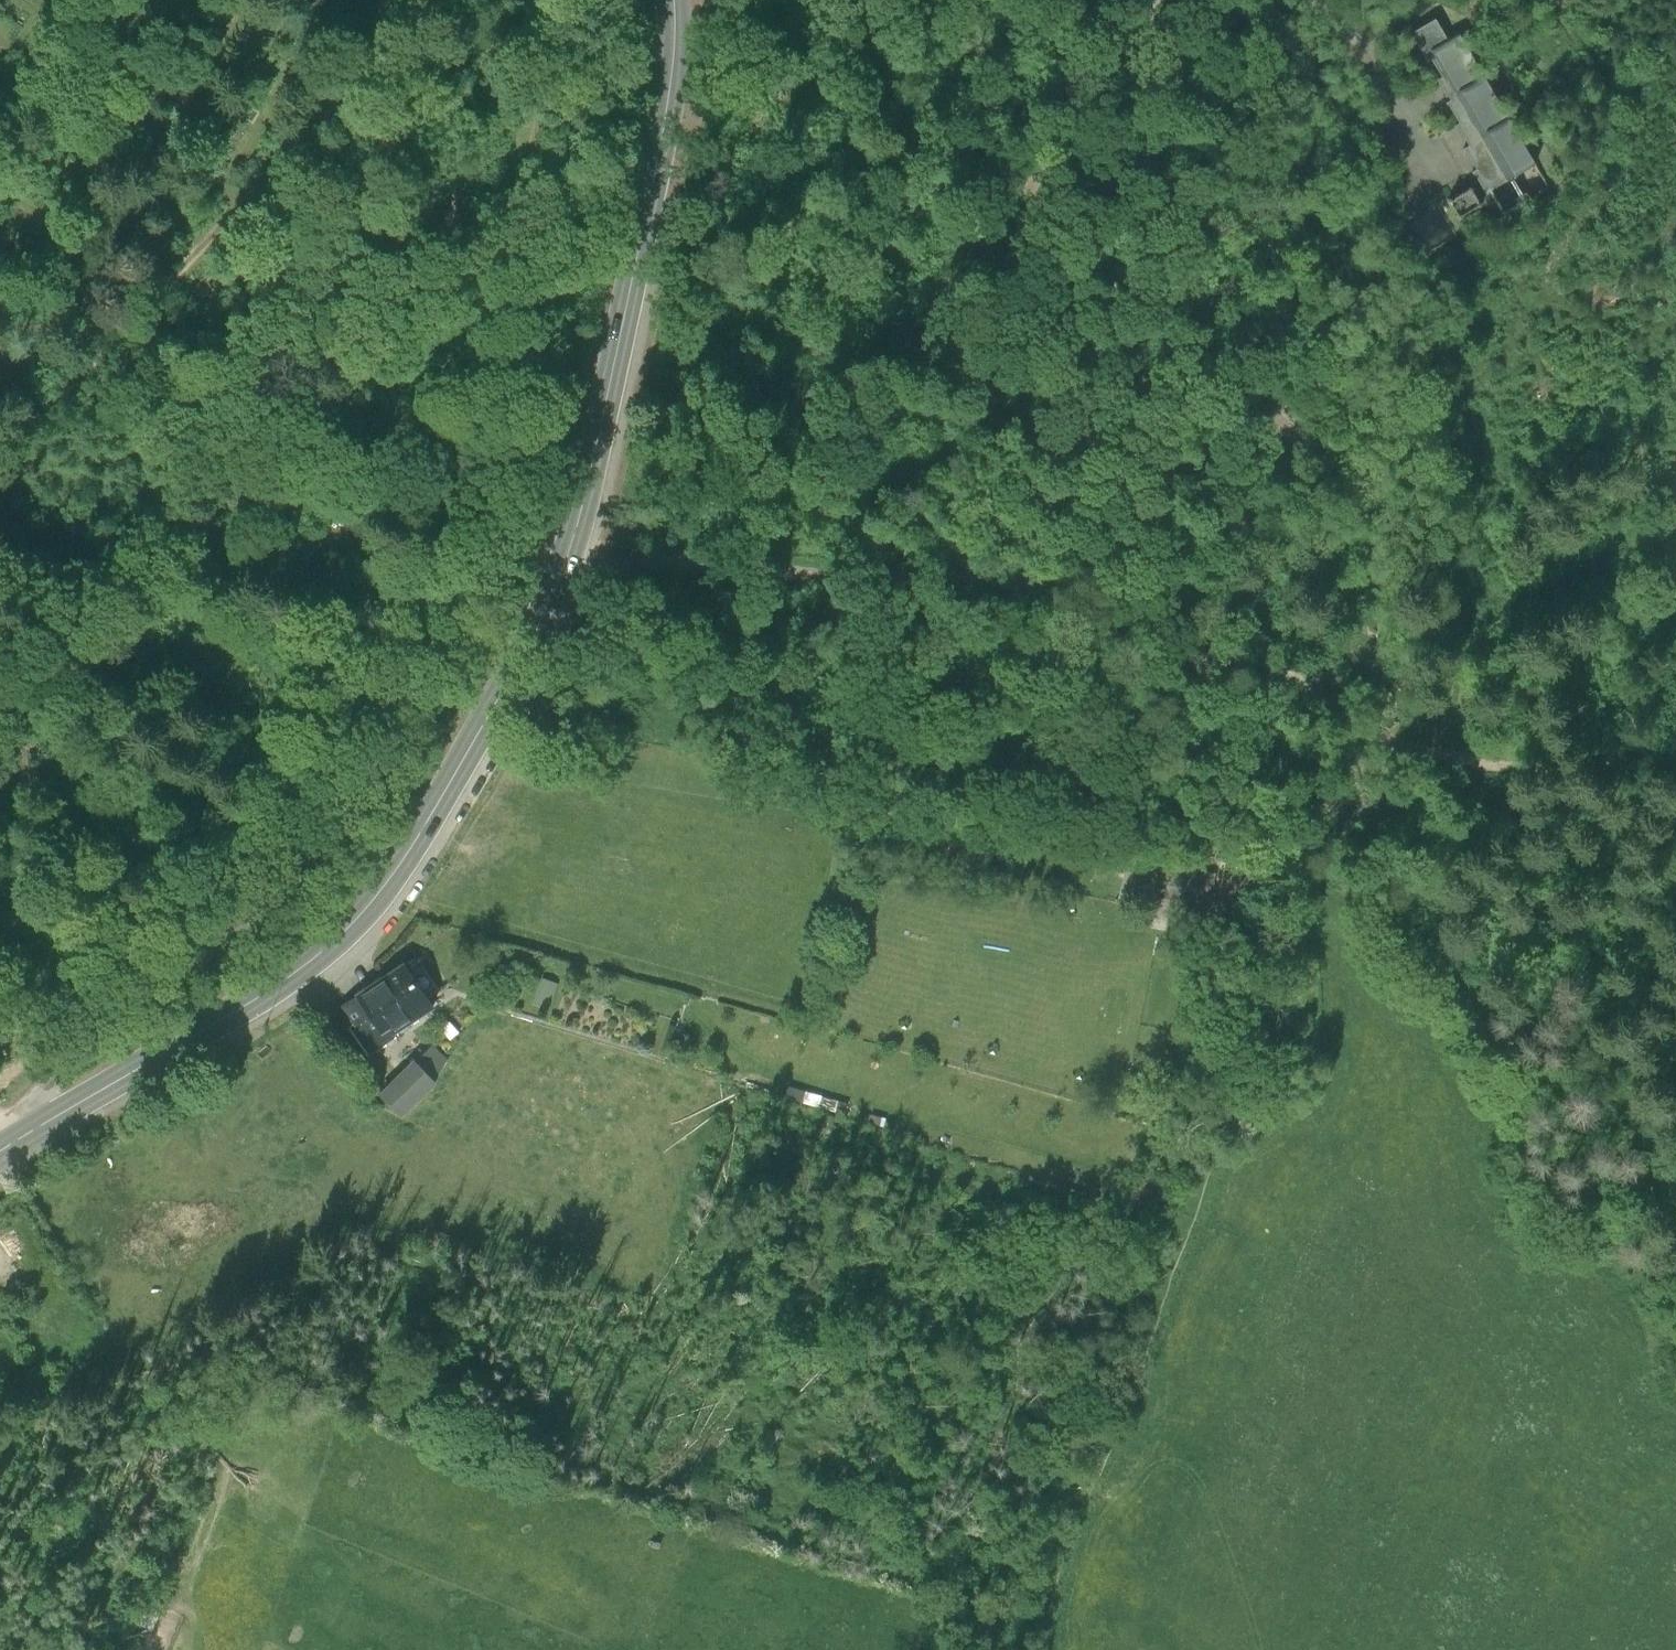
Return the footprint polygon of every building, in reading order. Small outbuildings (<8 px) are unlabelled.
[(1458,38),(1432,54),(1445,75),(1440,78),(1452,98),(1448,100),(1461,122),(1457,124),(1470,145),(1466,147),(1479,168),(1475,170),(1502,216),(1549,187),(1458,38)] [(1473,184),(1449,198),(1461,217),(1485,203),(1473,184)] [(342,1019),(368,1056),(398,1035),(397,1030),(433,1006),(428,999),(440,990),(416,955),(343,1005),(350,1014),(342,1019)] [(415,1062),(381,1096),(400,1116),(435,1082),(449,1060),(434,1046),(417,1064),(415,1062)]
